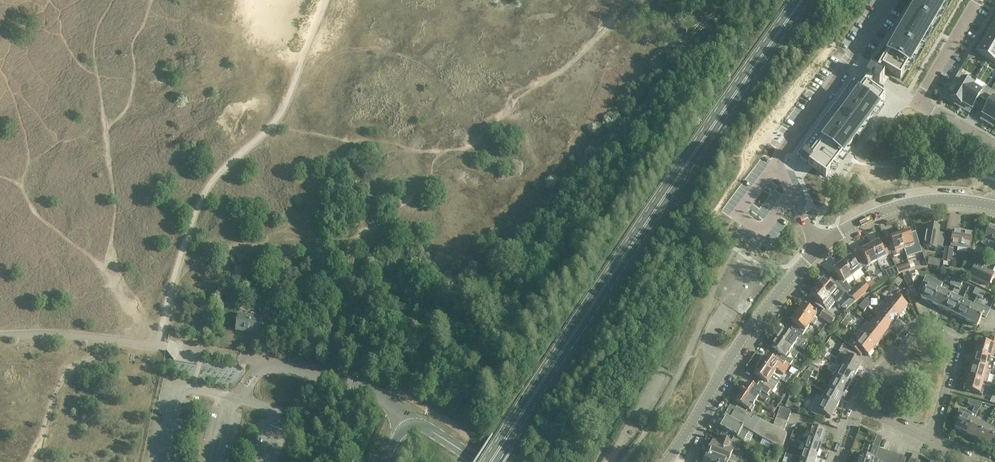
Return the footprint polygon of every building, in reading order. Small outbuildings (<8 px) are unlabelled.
[(882,68),(900,79),(946,0),(921,0),(882,68)] [(983,44),(994,51),(994,39),(989,35),(983,44)] [(978,54),(994,64),(994,51),(983,44),(978,54)] [(869,71),(865,77),(882,87),(882,86),(887,79),(887,78),(871,69),(869,71)] [(957,87),(950,99),(960,105),(974,82),(963,76),(964,75),(958,72),(952,84),(957,87)] [(855,76),(796,154),(825,177),(884,98),(855,76)] [(974,82),(960,105),(961,105),(961,104),(971,110),(978,98),(983,101),(990,90),(984,87),(983,90),(973,84),(974,82)] [(982,116),(992,122),(994,117),(994,96),(994,94),(990,90),(983,101),(989,104),(982,116)] [(928,124),(923,133),(927,135),(932,126),(928,124)] [(927,226),(923,248),(936,250),(936,247),(942,248),(944,235),(938,234),(939,228),(935,227),(934,225),(931,225),(929,226),(927,226)] [(981,244),(994,251),(994,228),(989,226),(984,237),(981,244)] [(953,230),(951,247),(970,250),(972,233),(953,230)] [(908,231),(907,232),(905,231),(902,232),(901,234),(898,235),(903,251),(906,260),(913,258),(912,253),(917,251),(913,238),(911,239),(908,231)] [(887,249),(890,255),(892,254),(893,257),(899,255),(899,252),(903,251),(898,235),(896,235),(895,234),(892,235),(891,237),(889,237),(892,247),(887,249)] [(869,247),(877,262),(886,258),(885,257),(890,255),(887,249),(883,251),(878,242),(876,243),(874,242),(870,244),(870,246),(869,247)] [(862,250),(860,251),(865,261),(860,263),(863,268),(866,273),(868,271),(866,267),(868,266),(869,267),(877,262),(869,247),(867,248),(865,247),(862,249),(862,250)] [(953,249),(944,248),(942,262),(951,263),(953,249)] [(843,263),(841,264),(852,277),(859,271),(863,268),(860,263),(856,266),(849,257),(848,259),(846,258),(843,260),(843,263)] [(924,259),(908,264),(910,270),(913,268),(917,268),(920,267),(926,268),(924,259)] [(975,263),(969,277),(988,287),(994,274),(985,270),(986,268),(975,263)] [(835,268),(834,270),(840,278),(835,282),(850,298),(854,302),(855,303),(855,302),(865,293),(859,286),(853,292),(845,282),(852,277),(841,264),(840,265),(838,264),(835,267),(835,268)] [(910,270),(908,264),(895,268),(897,274),(910,270)] [(887,279),(892,277),(889,269),(883,272),(883,274),(887,279)] [(915,271),(905,275),(902,276),(908,288),(914,285),(911,279),(917,277),(915,271)] [(881,283),(887,279),(883,274),(878,277),(881,283)] [(902,282),(898,278),(893,283),(898,287),(902,282)] [(955,287),(958,281),(952,278),(949,284),(955,287)] [(817,286),(817,287),(830,298),(835,303),(836,304),(845,294),(830,279),(827,283),(823,280),(822,281),(819,281),(817,284),(817,286)] [(871,281),(866,286),(869,289),(869,290),(875,285),(871,281)] [(920,298),(932,304),(940,288),(942,285),(937,282),(935,286),(928,283),(928,284),(927,283),(920,298)] [(861,285),(859,286),(865,293),(869,289),(866,286),(863,283),(861,285)] [(281,285),(273,284),(271,300),(279,301),(281,285)] [(811,294),(810,295),(818,301),(817,303),(818,304),(816,306),(823,311),(824,312),(826,313),(827,312),(835,303),(830,298),(817,287),(816,289),(813,289),(811,291),(811,294)] [(932,304),(943,310),(950,295),(945,292),(945,291),(940,288),(932,304)] [(972,294),(977,296),(980,290),(975,288),(972,294)] [(943,310),(954,315),(961,300),(956,298),(956,296),(951,294),(950,295),(943,310)] [(882,303),(885,306),(886,307),(899,317),(907,307),(894,296),(891,300),(887,297),(882,303)] [(850,298),(845,303),(849,308),(855,303),(854,302),(850,298)] [(862,303),(867,307),(870,303),(865,299),(862,303)] [(954,315),(965,321),(972,306),(967,303),(968,302),(962,299),(961,300),(954,315)] [(864,312),(867,307),(862,303),(858,307),(864,312)] [(984,312),(978,309),(979,307),(973,304),(972,306),(965,321),(977,327),(984,312)] [(797,312),(796,314),(811,323),(813,325),(817,320),(814,318),(816,315),(817,313),(811,309),(810,310),(802,305),(801,306),(799,307),(797,310),(797,312)] [(891,327),(899,317),(886,307),(882,311),(881,311),(877,315),(878,316),(891,327)] [(823,311),(819,318),(830,326),(832,323),(834,325),(837,320),(835,318),(827,312),(826,313),(824,312),(823,311)] [(257,334),(260,317),(239,313),(236,330),(257,334)] [(794,323),(790,328),(793,330),(801,336),(805,330),(806,331),(811,323),(796,314),(795,315),(793,315),(791,318),(792,320),(791,322),(794,323)] [(843,320),(849,324),(852,320),(847,316),(843,320)] [(883,336),(891,327),(878,316),(874,321),(873,320),(869,325),(870,326),(883,336)] [(849,324),(843,320),(840,324),(845,328),(849,324)] [(821,330),(826,334),(830,328),(825,324),(821,330)] [(876,346),(883,336),(870,326),(867,331),(866,330),(862,335),(876,346)] [(784,330),(777,339),(792,349),(795,344),(801,348),(807,339),(801,336),(793,330),(790,334),(784,330)] [(826,334),(821,330),(818,336),(823,339),(826,334)] [(868,356),(876,346),(862,335),(857,331),(853,335),(858,339),(854,344),(850,340),(846,344),(860,356),(863,352),(868,356)] [(974,354),(993,359),(994,351),(994,339),(990,338),(989,345),(977,342),(974,354)] [(777,339),(771,348),(782,356),(780,360),(789,366),(792,361),(788,358),(790,354),(789,353),(792,349),(777,339)] [(846,356),(840,367),(855,375),(861,364),(853,360),(856,355),(842,345),(838,352),(846,356)] [(818,355),(824,358),(827,353),(821,350),(818,355)] [(990,371),(992,372),(994,361),(994,360),(993,359),(974,354),(971,366),(990,371)] [(765,356),(759,365),(774,375),(777,370),(784,374),(789,366),(780,360),(774,356),(772,360),(765,356)] [(803,375),(809,378),(815,367),(810,364),(807,370),(806,370),(803,375)] [(759,365),(753,374),(765,382),(762,386),(771,393),(777,384),(771,380),(774,375),(759,365)] [(967,378),(983,382),(987,383),(990,371),(971,366),(967,378)] [(836,372),(833,377),(834,378),(848,386),(855,375),(840,367),(839,367),(836,372)] [(830,382),(827,388),(828,389),(842,397),(848,386),(834,378),(833,377),(830,382)] [(982,388),(983,382),(967,378),(964,390),(980,394),(981,395),(983,389),(982,388)] [(756,383),(753,387),(747,383),(741,391),(756,402),(758,397),(765,402),(771,393),(756,383)] [(842,397),(828,389),(825,394),(824,393),(821,399),(836,408),(842,397)] [(756,402),(741,391),(735,401),(751,412),(754,407),(753,406),(756,402)] [(789,394),(786,404),(785,407),(791,409),(797,411),(799,404),(794,402),(796,397),(789,394)] [(816,396),(807,411),(822,419),(823,419),(825,416),(830,419),(836,408),(821,399),(816,396)] [(969,399),(967,404),(974,407),(972,412),(976,414),(979,409),(982,403),(969,399)] [(778,412),(789,416),(791,411),(780,406),(778,412)] [(720,436),(731,442),(734,437),(743,442),(747,435),(749,432),(781,450),(786,436),(783,434),(772,428),(736,407),(734,411),(730,409),(720,428),(723,430),(720,436)] [(957,423),(954,429),(966,435),(973,420),(974,419),(975,416),(959,408),(955,423),(957,423)] [(776,418),(787,422),(789,416),(778,412),(776,418)] [(787,422),(776,418),(772,428),(783,434),(787,422)] [(966,435),(977,440),(985,424),(986,422),(980,419),(979,422),(977,421),(977,420),(974,419),(973,420),(966,435)] [(988,446),(994,432),(994,430),(990,428),(991,427),(985,424),(977,440),(988,446)] [(810,428),(806,440),(821,445),(823,440),(826,441),(828,434),(822,432),(823,430),(813,426),(812,429),(810,428)] [(806,440),(799,437),(791,435),(790,440),(805,445),(802,452),(817,457),(821,445),(806,440)] [(707,454),(727,461),(728,461),(733,450),(737,451),(739,447),(731,442),(720,436),(718,443),(712,441),(707,454)] [(872,446),(868,458),(874,460),(878,448),(872,446)] [(878,448),(874,460),(878,461),(880,461),(883,450),(878,448)] [(880,461),(886,461),(889,452),(883,450),(880,461)] [(784,458),(796,461),(815,461),(817,457),(802,452),(800,458),(785,453),(784,458)] [(854,461),(878,461),(874,460),(868,458),(866,457),(866,455),(866,453),(863,452),(861,454),(861,455),(859,455),(858,460),(855,459),(854,461)] [(895,454),(889,452),(886,461),(892,461),(895,454)]
